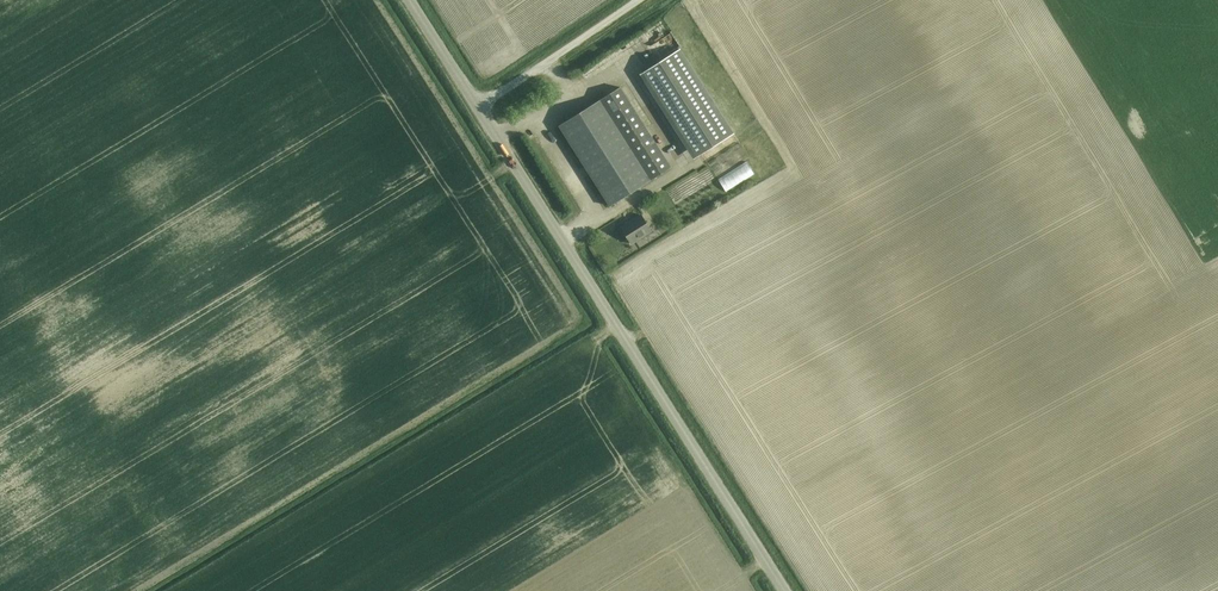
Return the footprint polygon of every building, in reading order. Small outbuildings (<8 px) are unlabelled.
[(648,69),(702,153),(734,133),(680,48),(648,69)] [(610,206),(671,167),(620,86),(559,125),(610,206)] [(641,215),(621,227),(631,243),(651,231),(641,215)]
